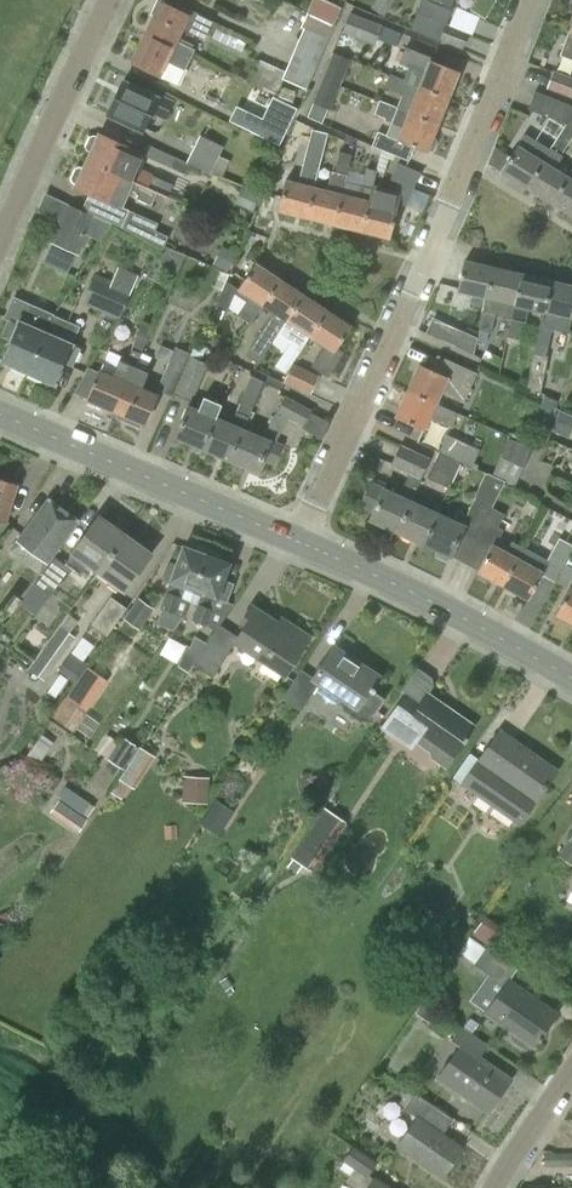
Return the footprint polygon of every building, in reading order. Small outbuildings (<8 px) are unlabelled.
[(370,8),(384,17),(394,0),(374,0),(370,8)] [(417,14),(443,25),(466,35),(467,34),(443,25),(453,0),(439,0),(436,6),(422,0),(417,14)] [(470,10),(485,19),(496,0),(476,0),(470,10)] [(160,2),(146,31),(174,45),(176,41),(182,28),(204,39),(213,21),(190,9),(187,15),(160,2)] [(350,39),(352,36),(373,45),(382,26),(349,12),(340,35),(350,39)] [(304,29),(293,53),(317,65),(334,26),(307,13),(301,27),(304,29)] [(443,25),(417,14),(411,29),(461,49),(466,35),(443,25)] [(559,55),(571,60),(571,22),(559,55)] [(174,45),(146,31),(131,62),(179,85),(187,70),(185,69),(194,50),(176,41),(174,45)] [(389,74),(389,75),(446,98),(457,72),(429,61),(431,57),(405,47),(398,64),(423,73),(418,86),(389,74)] [(332,52),(321,80),(339,87),(350,59),(332,52)] [(317,65),(293,53),(282,79),(307,89),(317,65)] [(571,99),(571,78),(553,71),(546,89),(571,99)] [(379,100),(378,102),(436,125),(446,98),(389,75),(384,88),(402,95),(397,107),(379,100)] [(339,87),(321,80),(307,117),(322,123),(328,109),(330,110),(339,87)] [(173,102),(145,88),(144,92),(123,82),(106,115),(141,131),(150,112),(165,119),(173,102)] [(571,112),(571,106),(535,91),(528,109),(565,124),(571,112)] [(261,117),(253,132),(278,144),(296,107),(271,95),(261,117)] [(436,125),(378,102),(374,114),(385,118),(383,121),(401,128),(397,141),(377,133),(371,146),(409,161),(414,147),(426,152),(426,150),(429,151),(433,150),(436,141),(435,138),(432,136),(436,125)] [(550,203),(571,169),(566,178),(554,170),(563,156),(561,155),(571,137),(571,112),(565,124),(549,149),(525,187),(550,203)] [(277,210),(306,217),(326,133),(311,129),(297,185),(284,182),(277,210)] [(357,151),(361,140),(337,131),(332,142),(357,151)] [(306,217),(333,224),(350,154),(339,151),(334,172),(331,171),(326,192),(313,189),(327,133),(326,133),(306,217)] [(500,171),(525,187),(549,149),(524,133),(500,171)] [(89,152),(86,160),(156,192),(165,196),(171,182),(135,167),(141,154),(98,134),(96,137),(93,135),(89,136),(84,146),(86,150),(89,152)] [(219,155),(223,146),(200,134),(186,162),(190,164),(209,174),(210,173),(221,179),(230,161),(219,155)] [(333,224),(360,230),(371,185),(361,183),(357,200),(341,196),(351,154),(350,154),(333,224)] [(176,158),(171,168),(185,174),(190,164),(186,162),(176,158)] [(156,192),(86,160),(82,168),(78,167),(74,168),(69,178),(71,182),(75,184),(73,187),(121,209),(130,190),(136,193),(134,198),(151,205),(156,192)] [(371,185),(360,230),(388,237),(398,201),(404,204),(418,172),(399,163),(393,178),(404,183),(400,192),(371,185)] [(571,217),(571,168),(571,169),(550,203),(571,217)] [(234,204),(253,212),(260,195),(241,187),(234,204)] [(67,205),(50,241),(73,252),(90,216),(67,205)] [(120,226),(124,229),(147,242),(162,249),(167,236),(155,230),(158,223),(127,210),(120,226)] [(236,253),(220,246),(212,265),(228,272),(236,253)] [(462,289),(485,295),(492,267),(469,262),(462,289)] [(238,315),(250,323),(278,280),(255,264),(239,289),(250,296),(238,315)] [(96,276),(85,303),(120,318),(138,276),(118,267),(111,283),(96,276)] [(495,314),(510,318),(521,274),(492,267),(485,295),(486,295),(476,342),(489,345),(495,314)] [(213,286),(221,289),(228,274),(219,271),(213,286)] [(542,309),(539,324),(549,281),(521,274),(510,318),(511,318),(506,341),(516,342),(516,339),(519,339),(522,321),(525,321),(528,306),(542,309)] [(245,355),(257,363),(302,295),(278,280),(250,323),(262,305),(273,312),(245,355)] [(539,324),(526,386),(540,393),(548,356),(546,356),(551,329),(568,332),(571,316),(571,287),(549,281),(539,324)] [(302,295),(257,363),(258,363),(277,333),(290,342),(274,366),(276,367),(271,378),(281,383),(285,372),(310,336),(309,336),(325,311),(302,295)] [(27,372),(51,315),(51,314),(12,297),(3,318),(8,320),(1,337),(8,340),(0,360),(0,361),(27,372)] [(351,328),(325,311),(309,336),(310,336),(324,346),(310,366),(328,378),(344,353),(337,348),(351,328)] [(51,315),(27,372),(54,383),(63,363),(71,366),(79,349),(70,345),(78,326),(51,315)] [(477,338),(454,327),(447,343),(473,355),(477,338)] [(206,348),(195,343),(173,393),(192,401),(208,364),(200,361),(206,348)] [(157,390),(172,396),(189,353),(175,346),(157,390)] [(86,400),(114,412),(140,353),(132,349),(128,358),(121,355),(112,376),(99,371),(86,400)] [(140,353),(114,412),(128,418),(126,422),(139,428),(140,423),(143,424),(156,395),(141,389),(150,368),(137,362),(141,353),(140,353)] [(417,365),(405,390),(435,404),(458,413),(435,403),(441,391),(464,401),(476,373),(437,355),(430,371),(417,365)] [(319,375),(292,363),(283,383),(310,395),(319,375)] [(200,449),(228,461),(262,380),(251,375),(230,424),(216,418),(219,408),(218,407),(200,449)] [(262,380),(228,461),(255,473),(261,459),(272,464),(281,444),(276,441),(288,420),(302,427),(312,412),(285,396),(262,438),(243,429),(264,381),(262,380)] [(435,404),(405,390),(393,417),(423,430),(428,417),(451,428),(458,413),(435,404)] [(173,438),(200,449),(218,407),(209,403),(205,413),(187,405),(173,438)] [(550,430),(568,438),(571,430),(571,415),(555,408),(547,427),(551,428),(550,430)] [(446,434),(439,452),(453,458),(452,460),(460,463),(460,462),(472,467),(480,449),(446,434)] [(508,438),(499,458),(522,469),(531,449),(508,438)] [(390,465),(420,479),(430,458),(400,444),(390,465)] [(453,458),(439,452),(427,478),(449,488),(460,463),(452,460),(453,458)] [(522,469),(499,458),(492,474),(515,485),(522,469)] [(368,520),(395,533),(420,479),(408,474),(398,496),(369,482),(359,505),(372,511),(368,520)] [(460,533),(474,541),(491,507),(505,482),(487,474),(485,475),(466,516),(456,511),(452,521),(437,514),(442,504),(441,503),(421,545),(449,558),(460,533)] [(395,533),(421,545),(441,503),(430,499),(426,509),(410,502),(420,479),(395,533)] [(6,521),(17,487),(0,482),(0,519),(6,521)] [(18,541),(48,563),(77,521),(48,500),(18,541)] [(492,580),(502,586),(523,547),(511,541),(504,553),(494,548),(503,530),(498,527),(504,514),(491,507),(474,541),(489,549),(476,572),(479,573),(480,577),(488,582),(492,580)] [(98,517),(72,554),(87,565),(96,571),(122,534),(98,517)] [(150,554),(122,534),(96,571),(124,591),(150,554)] [(502,586),(528,600),(541,575),(554,582),(571,550),(571,545),(559,538),(547,560),(536,554),(529,567),(517,560),(523,548),(523,547),(502,586)] [(161,608),(182,616),(204,556),(183,548),(177,565),(168,561),(163,575),(172,578),(161,608)] [(554,582),(565,588),(571,574),(571,567),(566,564),(571,553),(571,550),(554,582)] [(208,625),(213,630),(230,603),(216,597),(228,565),(204,556),(182,616),(188,600),(197,604),(191,619),(208,625)] [(55,557),(35,585),(50,596),(70,569),(55,557)] [(571,624),(571,590),(568,588),(554,615),(571,624)] [(126,608),(110,597),(91,624),(106,635),(126,608)] [(138,597),(123,618),(139,629),(154,608),(138,597)] [(248,622),(234,643),(285,676),(310,637),(292,625),(288,630),(251,605),(242,619),(248,622)] [(68,614),(28,669),(44,681),(76,638),(69,633),(72,629),(68,626),(74,619),(68,614)] [(77,651),(89,658),(98,643),(87,636),(77,651)] [(370,719),(375,717),(385,702),(369,691),(379,676),(334,647),(313,678),(300,670),(281,699),(300,711),(318,683),(341,698),(342,704),(345,709),(348,713),(353,717),(358,719),(364,720),(370,719)] [(86,664),(70,653),(59,670),(74,681),(86,664)] [(78,680),(66,696),(82,707),(94,691),(78,680)] [(430,758),(445,768),(452,756),(473,726),(428,695),(422,702),(406,692),(380,728),(412,750),(416,743),(430,752),(430,758)] [(52,716),(82,736),(94,718),(64,698),(52,716)] [(556,770),(500,732),(478,764),(463,786),(518,825),(534,802),(556,770)] [(108,759),(123,770),(138,747),(123,736),(108,759)] [(111,793),(121,799),(130,786),(135,789),(156,757),(140,746),(111,793)] [(181,802),(208,804),(209,778),(183,776),(181,802)] [(95,807),(65,787),(58,797),(88,817),(95,807)] [(86,820),(59,800),(50,812),(78,832),(86,820)] [(321,860),(345,822),(324,808),(296,855),(308,863),(313,855),(321,860)] [(558,857),(571,867),(571,838),(558,857)] [(406,952),(423,964),(440,939),(423,927),(406,952)] [(474,965),(500,981),(512,965),(469,934),(464,942),(475,949),(473,952),(479,956),(474,965)] [(484,1015),(531,1048),(554,1017),(507,983),(484,1015)] [(415,1013),(428,1022),(436,1010),(423,1001),(415,1013)] [(437,1080),(486,1114),(508,1083),(476,1061),(485,1049),(460,1031),(450,1044),(458,1050),(437,1080)] [(415,1094),(404,1109),(417,1118),(415,1121),(396,1149),(440,1179),(459,1151),(439,1138),(452,1120),(415,1094)] [(354,1146),(343,1161),(354,1169),(367,1177),(377,1162),(354,1146)]
